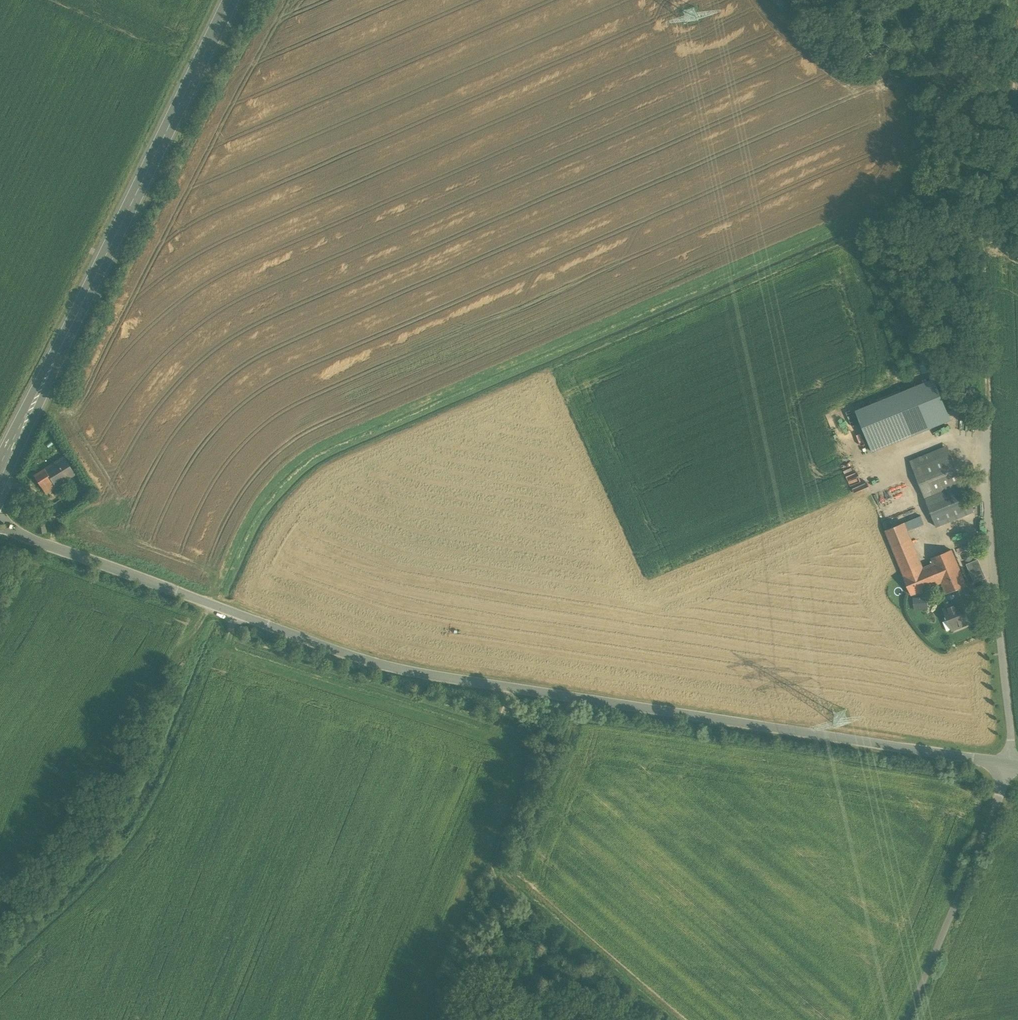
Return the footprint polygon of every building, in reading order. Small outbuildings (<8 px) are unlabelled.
[(951,420),(934,379),(912,388),(856,410),(872,452),(951,420)] [(948,446),(910,461),(936,527),(974,512),(948,446)] [(45,469),(55,486),(75,474),(64,457),(45,469)] [(56,487),(55,486),(45,469),(34,475),(45,494),(56,487)] [(33,496),(26,499),(31,513),(39,510),(33,496)] [(45,522),(37,523),(38,534),(46,533),(45,522)] [(904,523),(886,530),(904,576),(911,595),(942,582),(947,593),(955,590),(966,586),(966,585),(952,550),(932,558),(934,563),(923,568),(904,523)] [(978,560),(967,564),(974,581),(985,577),(978,560)] [(960,603),(945,610),(953,630),(980,618),(972,599),(976,598),(973,590),(968,592),(966,586),(955,590),(960,603)] [(932,608),(931,597),(917,598),(918,609),(932,608)]
